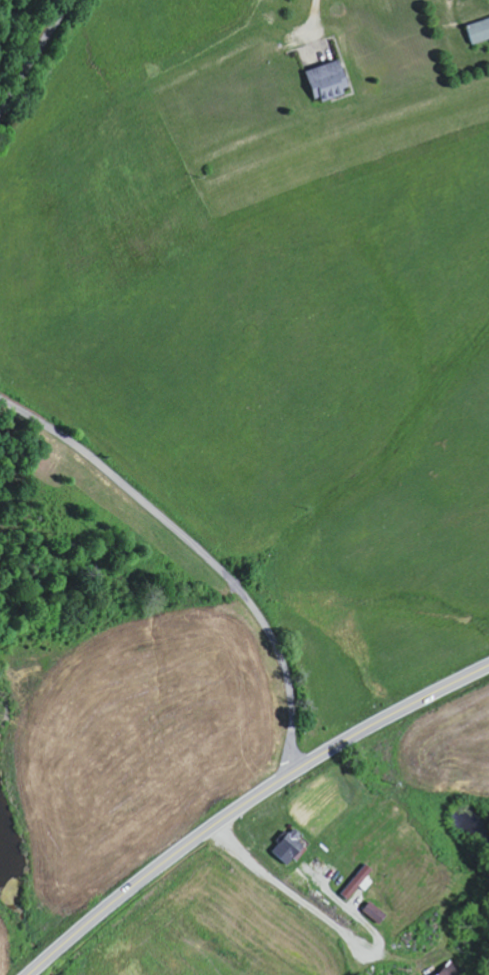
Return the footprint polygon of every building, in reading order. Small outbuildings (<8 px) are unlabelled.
[(472,45),(488,39),(488,18),(465,25),(472,45)] [(306,70),(314,101),(349,92),(341,61),(306,70)] [(292,829),(272,850),(287,864),(307,843),(292,829)] [(373,869),(365,863),(342,894),(350,899),(360,886),(366,890),(373,880),(368,876),(373,869)] [(363,910),(380,923),(387,914),(371,901),(363,910)] [(463,974),(452,961),(437,974),(462,974),(463,974)]
